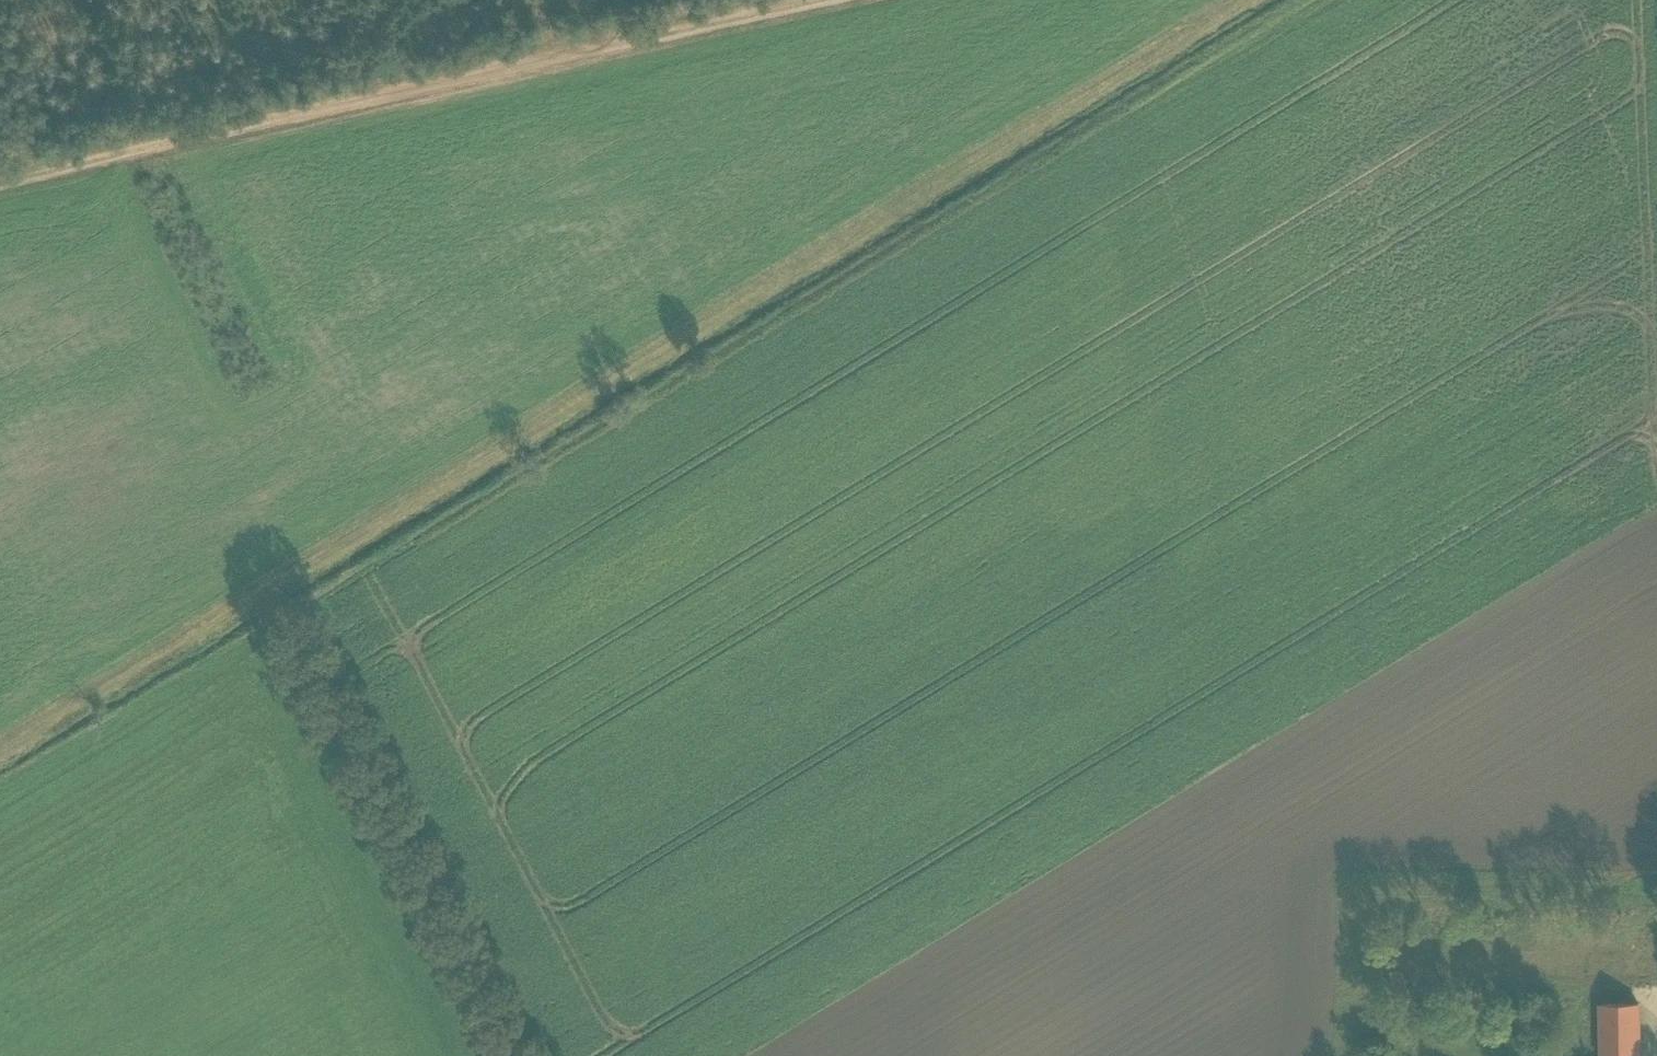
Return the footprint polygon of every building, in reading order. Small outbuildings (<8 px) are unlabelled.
[(1638,1003),(1600,1004),(1601,1055),(1639,1055),(1638,1003)]
